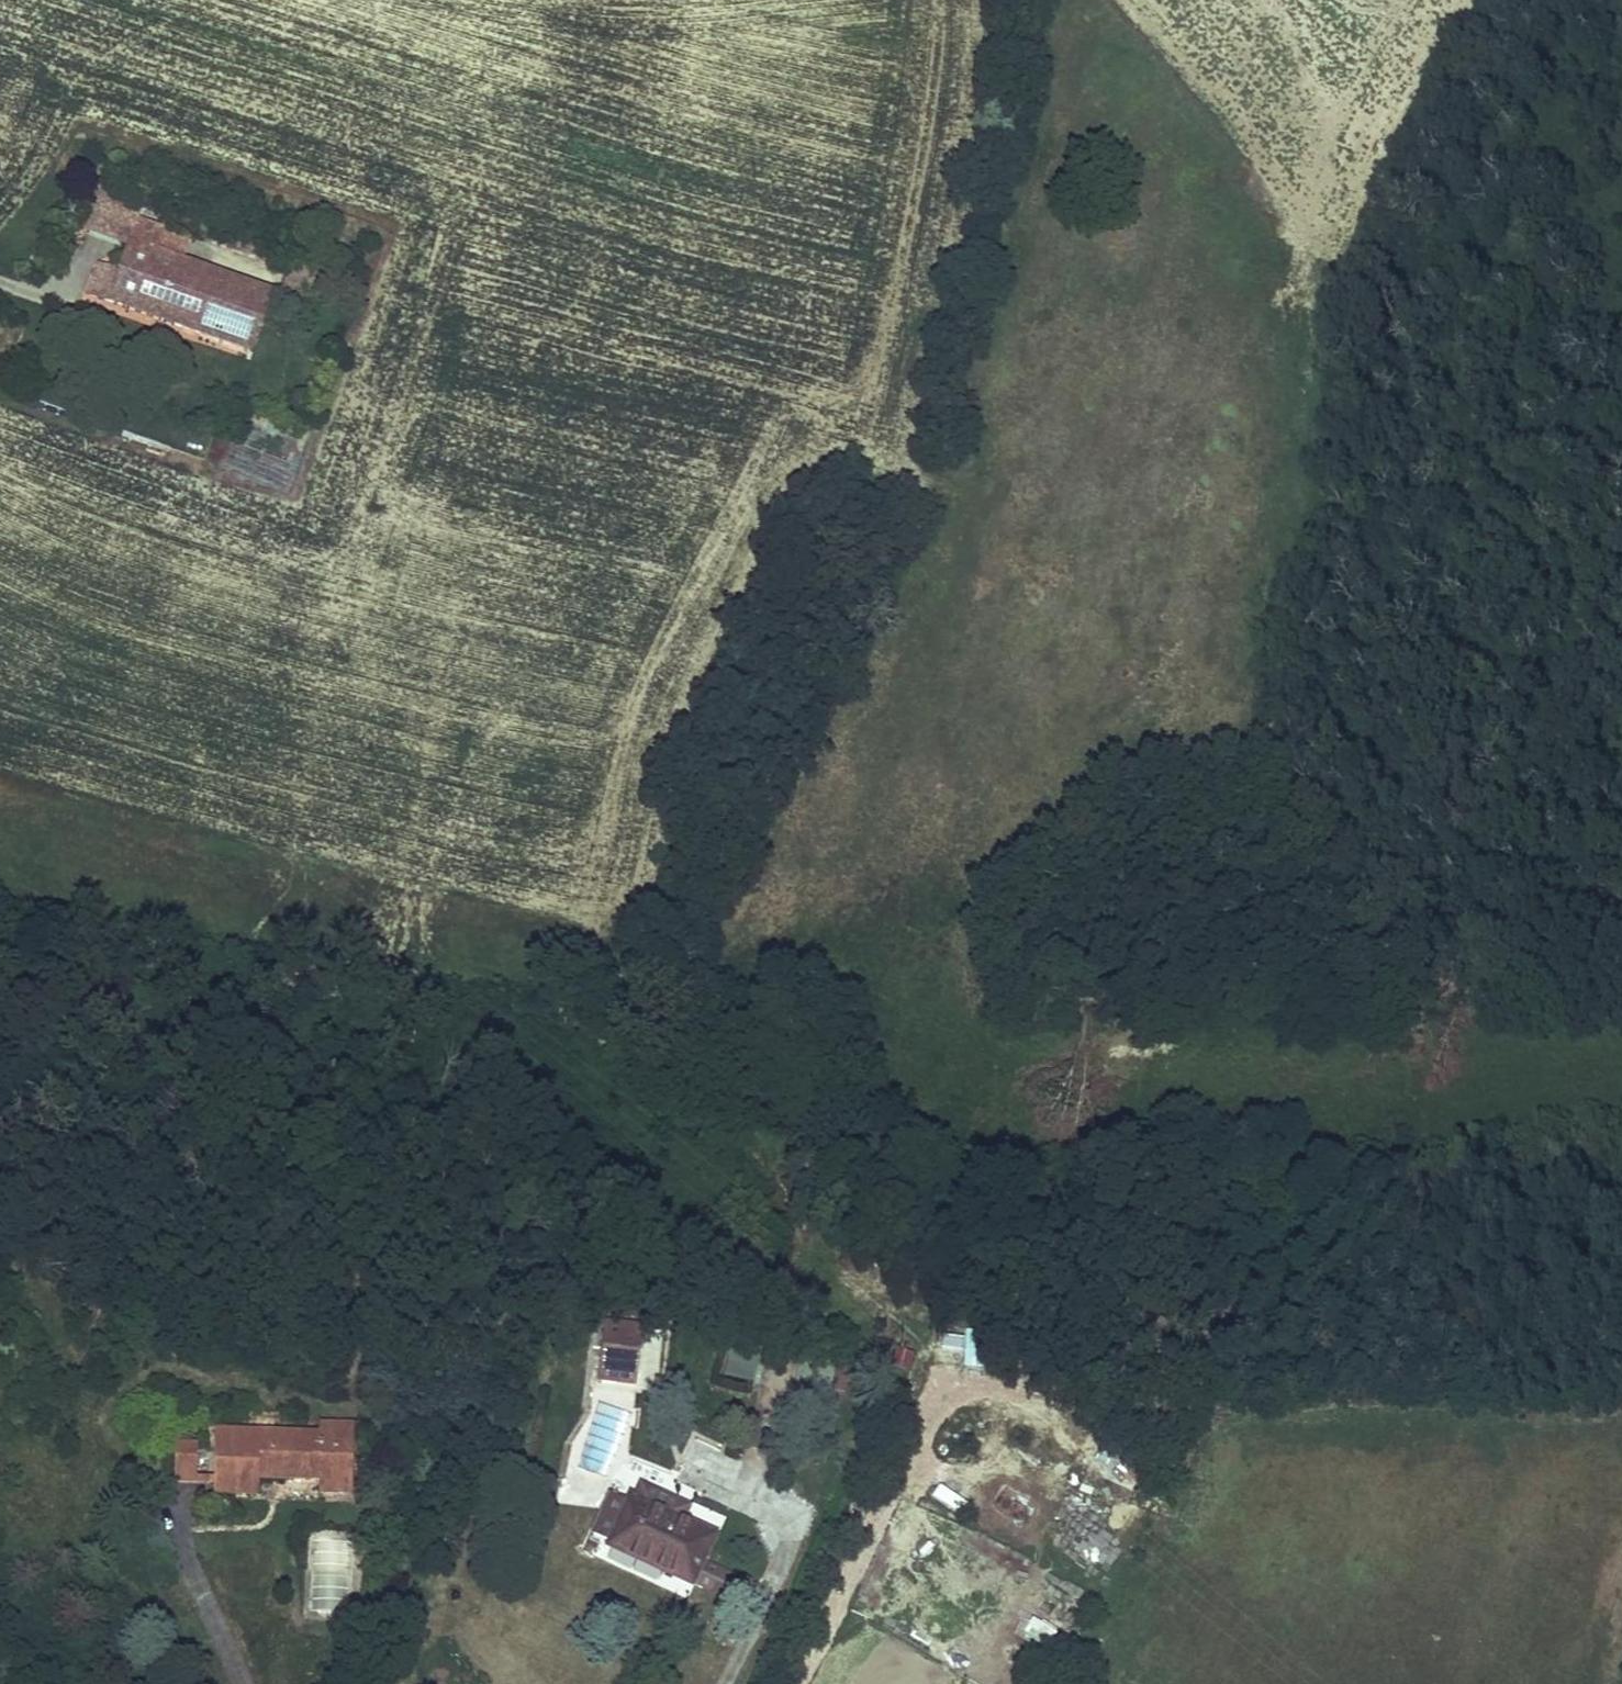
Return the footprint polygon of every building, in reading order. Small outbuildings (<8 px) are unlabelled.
[(129,247),(131,242),(138,220),(144,205),(84,184),(69,227),(129,247)] [(138,220),(131,242),(182,260),(190,238),(138,220)] [(90,294),(250,350),(264,310),(214,292),(220,273),(182,260),(131,242),(129,247),(120,272),(100,265),(90,294)] [(271,291),(220,273),(214,292),(264,310),(271,291)] [(642,1332),(602,1328),(599,1364),(638,1369),(642,1332)] [(638,1369),(599,1364),(597,1381),(637,1385),(638,1369)] [(198,1437),(175,1436),(173,1483),(213,1484),(212,1496),(259,1497),(259,1480),(319,1481),(319,1493),(352,1494),(354,1421),(319,1420),(319,1430),(214,1427),(213,1476),(197,1475),(198,1437)] [(634,1493),(629,1491),(625,1499),(609,1491),(590,1533),(606,1541),(603,1547),(694,1589),(719,1534),(687,1519),(693,1505),(640,1481),(634,1493)] [(730,1588),(729,1567),(704,1567),(705,1589),(730,1588)]
